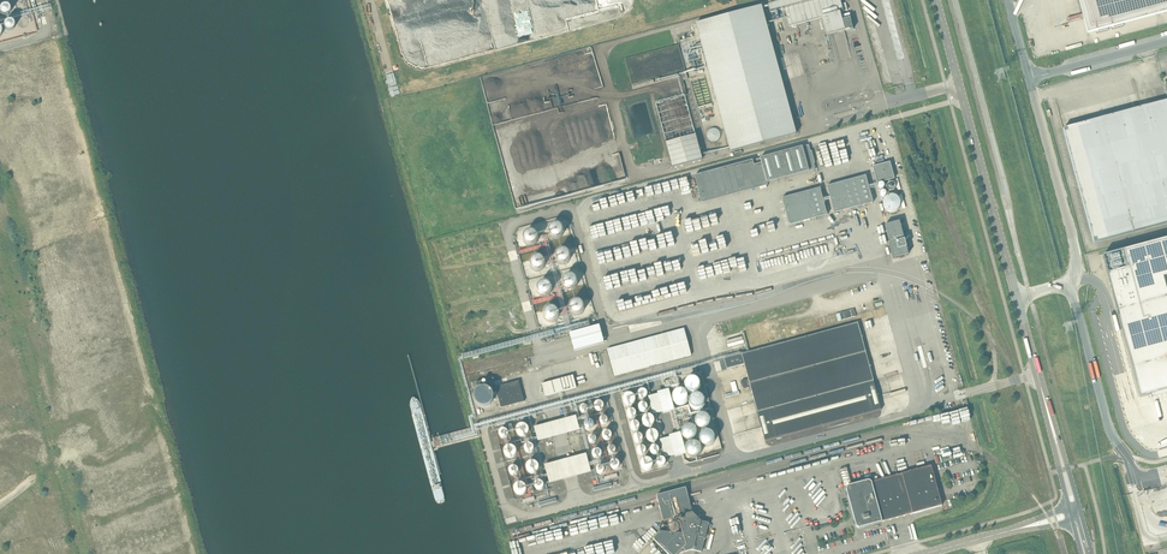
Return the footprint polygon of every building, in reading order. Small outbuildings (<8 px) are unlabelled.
[(840,0),(786,0),(768,5),(770,12),(784,8),(789,26),(822,18),(827,36),(849,30),(850,31),(853,30),(850,19),(842,21),(840,13),(843,12),(841,4),(840,0)] [(1088,33),(1166,12),(1166,0),(1080,0),(1088,33)] [(5,6),(3,6),(1,8),(0,9),(0,13),(1,15),(3,16),(5,17),(7,16),(9,15),(10,12),(10,10),(9,8),(7,6),(5,6)] [(761,6),(756,8),(696,24),(731,151),(796,133),(761,6)] [(12,22),(9,22),(7,22),(5,24),(4,26),(4,28),(5,30),(7,32),(9,32),(12,32),(14,30),(15,28),(15,26),(14,24),(12,22)] [(402,82),(397,64),(387,66),(392,85),(402,82)] [(402,83),(394,85),(395,95),(404,93),(402,83)] [(673,167),(702,159),(685,95),(655,103),(673,167)] [(1063,129),(1094,243),(1166,223),(1166,101),(1063,129)] [(708,132),(707,135),(708,138),(709,140),(711,141),(714,142),(716,141),(719,140),(720,138),(721,135),(720,132),(719,130),(716,129),(714,128),(711,129),(709,130),(708,132)] [(809,145),(752,161),(756,176),(764,173),(767,183),(815,170),(809,145)] [(877,183),(894,179),(890,162),(872,167),(877,183)] [(851,180),(827,186),(834,213),(858,207),(873,203),(866,176),(851,180)] [(917,192),(924,191),(922,182),(915,183),(917,192)] [(820,188),(782,198),(789,225),(827,215),(820,188)] [(899,221),(885,225),(894,258),(900,257),(900,259),(903,258),(902,256),(908,254),(899,221)] [(554,239),(556,239),(559,239),(561,238),(562,236),(563,233),(563,231),(563,228),(561,227),(559,225),(556,225),(554,225),(552,227),(550,228),(549,231),(549,233),(550,236),(552,238),(554,239)] [(524,241),(525,244),(527,245),(530,246),(532,246),(535,245),(536,244),(538,241),(538,239),(538,237),(536,234),(535,233),(532,232),(530,232),(527,233),(525,234),(524,237),(524,239),(524,241)] [(1104,257),(1141,398),(1151,395),(1153,399),(1166,395),(1166,240),(1104,257)] [(558,262),(559,264),(562,265),(564,265),(567,264),(569,262),(570,260),(570,258),(570,255),(569,253),(567,251),(565,250),(562,250),(560,251),(558,253),(557,255),(556,257),(556,260),(558,262)] [(533,270),(535,271),(537,272),(540,271),(542,270),(544,269),(545,266),(545,264),(544,261),(543,259),(541,258),(539,257),(536,257),(534,259),(532,260),(531,263),(531,265),(531,267),(533,270)] [(564,287),(566,289),(569,290),(571,290),(574,289),(576,287),(577,285),(577,283),(577,280),(576,278),(574,277),(572,276),(569,275),(567,276),(565,278),(564,280),(563,282),(563,285),(564,287)] [(540,295),(542,296),(544,297),(547,297),(549,295),(551,294),(552,291),(552,289),(551,286),(550,284),(548,283),(545,282),(543,283),(541,284),(539,286),(538,288),(538,290),(538,293),(540,295)] [(571,312),(573,314),(576,315),(578,315),(580,314),(582,313),(584,311),(584,308),(584,306),(583,304),(581,302),(579,301),(576,301),(574,302),(572,303),(571,305),(570,308),(570,310),(571,312)] [(546,320),(548,321),(551,322),(553,322),(556,321),(558,319),(559,317),(559,314),(558,312),(557,310),(554,308),(552,308),(549,308),(547,310),(545,312),(545,315),(545,317),(546,320)] [(738,355),(741,365),(744,365),(748,379),(741,381),(743,389),(751,387),(765,441),(881,410),(858,323),(738,355)] [(599,325),(569,333),(571,338),(573,346),(574,351),(604,343),(602,338),(600,330),(599,325)] [(550,329),(544,330),(547,340),(553,339),(550,329)] [(607,349),(608,351),(615,376),(620,374),(691,356),(684,329),(607,349)] [(545,396),(576,388),(576,387),(587,384),(586,378),(575,381),(573,376),(542,384),(545,396)] [(685,382),(685,385),(685,387),(687,390),(689,391),(691,392),(694,392),(696,391),(698,390),(699,387),(700,385),(699,382),(698,380),(696,378),(694,377),(691,377),(689,378),(687,380),(685,382)] [(501,408),(524,402),(518,381),(495,387),(501,408)] [(473,394),(472,397),(473,400),(474,403),(476,405),(479,407),(482,407),(485,407),(487,405),(490,403),(491,400),(491,397),(491,394),(490,392),(487,389),(485,388),(482,388),(479,388),(476,389),(474,392),(473,394)] [(638,393),(638,395),(640,397),(643,398),(645,397),(646,394),(646,392),(645,390),(643,389),(641,389),(639,390),(638,391),(638,393)] [(673,395),(672,397),(673,400),(674,402),(676,404),(678,405),(681,405),(684,404),(685,402),(687,400),(687,397),(687,395),(685,392),(684,391),(681,390),(678,390),(676,391),(674,392),(673,395)] [(624,398),(624,401),(625,403),(627,405),(630,405),(632,405),(634,403),(635,401),(635,398),(634,396),(632,394),(630,394),(627,394),(625,396),(624,398)] [(653,414),(659,412),(663,411),(659,394),(649,396),(653,414)] [(690,399),(689,402),(690,404),(691,407),(693,408),(695,409),(698,409),(700,408),(702,407),(704,404),(704,402),(704,399),(702,397),(700,395),(698,395),(695,395),(693,395),(691,397),(690,399)] [(595,405),(595,407),(597,409),(599,409),(602,408),(603,406),(603,404),(602,402),(600,401),(598,401),(596,402),(595,403),(595,405)] [(638,407),(638,409),(640,410),(643,411),(645,410),(646,408),(646,406),(645,404),(643,402),(641,402),(640,403),(638,405),(638,407)] [(626,413),(627,415),(629,417),(631,417),(634,416),(635,414),(635,412),(634,410),(632,409),(630,409),(628,410),(627,411),(626,413)] [(695,419),(695,421),(695,424),(697,426),(699,428),(701,429),(704,429),(706,428),(708,426),(709,424),(710,421),(709,419),(708,417),(706,415),(704,414),(701,414),(699,415),(697,417),(695,419)] [(538,441),(553,437),(580,430),(576,415),(534,427),(538,441)] [(643,418),(643,421),(643,424),(645,426),(647,427),(650,427),(652,426),(654,424),(655,421),(654,418),(652,416),(650,415),(647,415),(645,416),(643,418)] [(585,423),(585,425),(587,427),(589,428),(592,427),(593,425),(593,422),(592,420),(590,419),(588,419),(586,420),(585,422),(585,423)] [(630,425),(630,427),(632,429),(634,430),(637,429),(638,426),(638,424),(637,422),(635,421),(633,421),(631,422),(630,423),(630,425)] [(518,428),(518,431),(519,433),(521,435),(524,435),(526,435),(528,433),(529,431),(529,428),(528,426),(526,425),(524,424),(521,424),(519,426),(518,428)] [(682,430),(681,433),(682,435),(683,437),(685,439),(688,440),(690,440),(693,439),(695,437),(696,435),(696,433),(696,430),(695,428),(693,426),(690,425),(688,425),(685,426),(683,428),(682,430)] [(508,434),(508,432),(506,430),(503,429),(501,430),(499,432),(499,434),(500,436),(502,438),(504,438),(506,437),(507,436),(508,434)] [(603,434),(603,436),(605,438),(608,439),(610,438),(611,435),(611,433),(610,431),(608,430),(606,430),(604,431),(603,433),(603,434)] [(654,442),(657,441),(658,439),(659,437),(658,435),(657,432),(655,431),(653,431),(650,431),(648,433),(647,436),(647,439),(649,441),(651,442),(654,442)] [(700,436),(699,438),(700,441),(701,443),(703,445),(706,446),(708,446),(711,445),(713,443),(714,441),(714,438),(714,436),(713,434),(711,432),(708,431),(706,431),(703,432),(701,434),(700,436)] [(633,438),(633,440),(635,441),(638,442),(640,441),(641,439),(641,437),(640,435),(638,433),(636,433),(634,434),(633,436),(633,438)] [(665,457),(671,455),(675,454),(670,437),(660,440),(665,457)] [(686,447),(686,450),(686,452),(688,454),(690,456),(692,457),(695,457),(697,456),(699,454),(700,452),(701,450),(700,447),(699,445),(697,443),(695,442),(692,442),(690,443),(688,445),(686,447)] [(525,449),(526,450),(527,452),(530,453),(532,452),(534,450),(534,447),(533,445),(531,444),(529,444),(527,445),(526,447),(525,449)] [(516,453),(516,450),(515,448),(513,446),(511,445),(508,446),(506,448),(505,450),(505,452),(506,454),(507,456),(510,457),(512,457),(515,455),(516,453)] [(649,450),(650,452),(652,453),(654,454),(657,453),(658,451),(658,449),(657,447),(655,446),(653,445),(651,446),(650,448),(649,450)] [(637,450),(637,452),(639,454),(642,454),(644,453),(645,451),(645,449),(644,447),(642,446),(640,446),(638,446),(637,448),(637,450)] [(593,453),(593,455),(595,457),(598,458),(600,456),(601,454),(601,452),(600,450),(598,449),(596,449),(594,450),(593,451),(593,453)] [(550,483),(564,480),(591,473),(586,454),(545,465),(550,483)] [(656,461),(657,463),(658,465),(661,465),(663,464),(665,462),(665,460),(664,458),(662,457),(660,457),(658,458),(657,459),(656,461)] [(642,462),(641,465),(642,467),(643,469),(645,470),(647,470),(650,470),(652,468),(653,465),(653,463),(651,460),(649,459),(646,459),(643,460),(642,462)] [(611,464),(611,466),(613,468),(616,468),(618,467),(619,465),(619,463),(618,461),(617,460),(614,460),(613,461),(611,462),(611,464)] [(527,466),(527,469),(529,471),(531,472),(533,473),(536,472),(538,470),(539,468),(539,466),(538,464),(536,462),(534,461),(531,462),(529,463),(527,466)] [(518,471),(518,469),(516,467),(514,466),(511,467),(509,469),(509,471),(510,473),(512,475),(514,475),(516,474),(517,473),(518,471)] [(942,506),(931,466),(871,482),(869,480),(848,486),(846,489),(856,526),(859,528),(942,506)] [(535,485),(535,487),(537,489),(540,490),(542,489),(544,486),(544,484),(542,482),(541,481),(538,481),(537,482),(535,483),(535,485)] [(526,490),(527,487),(526,485),(524,483),(521,482),(519,483),(516,484),(515,486),(515,489),(516,491),(517,493),(519,494),(522,494),(525,493),(526,490)] [(660,532),(653,539),(668,553),(681,553),(693,550),(701,552),(703,547),(708,528),(709,524),(709,523),(701,521),(692,513),(687,492),(686,488),(657,496),(658,500),(663,521),(673,518),(675,522),(679,521),(682,534),(660,532)] [(508,516),(510,522),(521,519),(519,513),(508,516)]
